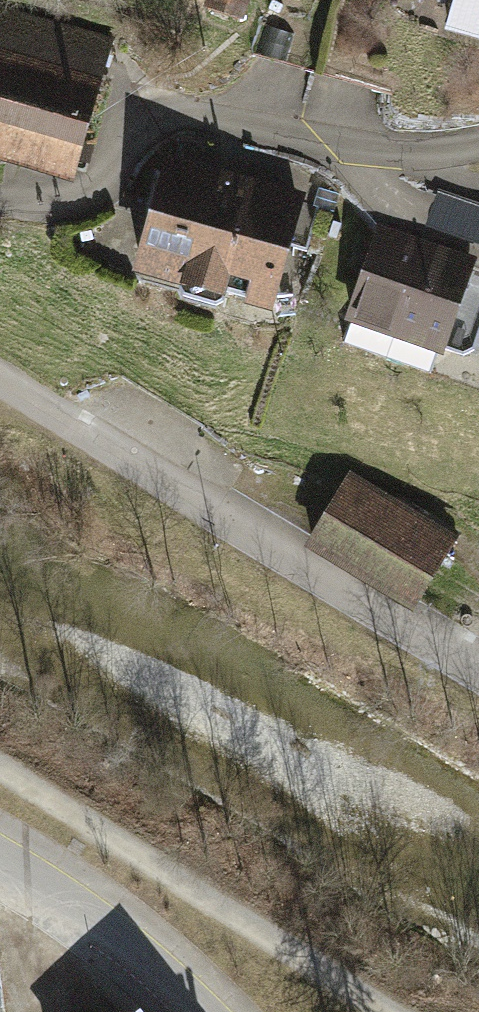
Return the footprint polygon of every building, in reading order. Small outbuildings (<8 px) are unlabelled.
[(204,9),(243,21),(250,0),(207,0),(204,9)] [(444,33),(478,43),(478,0),(454,0),(444,33)] [(78,178),(113,33),(0,5),(0,159),(78,178)] [(308,193),(169,154),(164,173),(155,170),(141,216),(151,219),(136,274),(275,313),(308,193)] [(438,188),(425,227),(478,245),(478,202),(438,188)] [(477,256),(381,224),(349,321),(444,354),(477,256)] [(459,538),(351,473),(313,535),(421,600),(459,538)]
